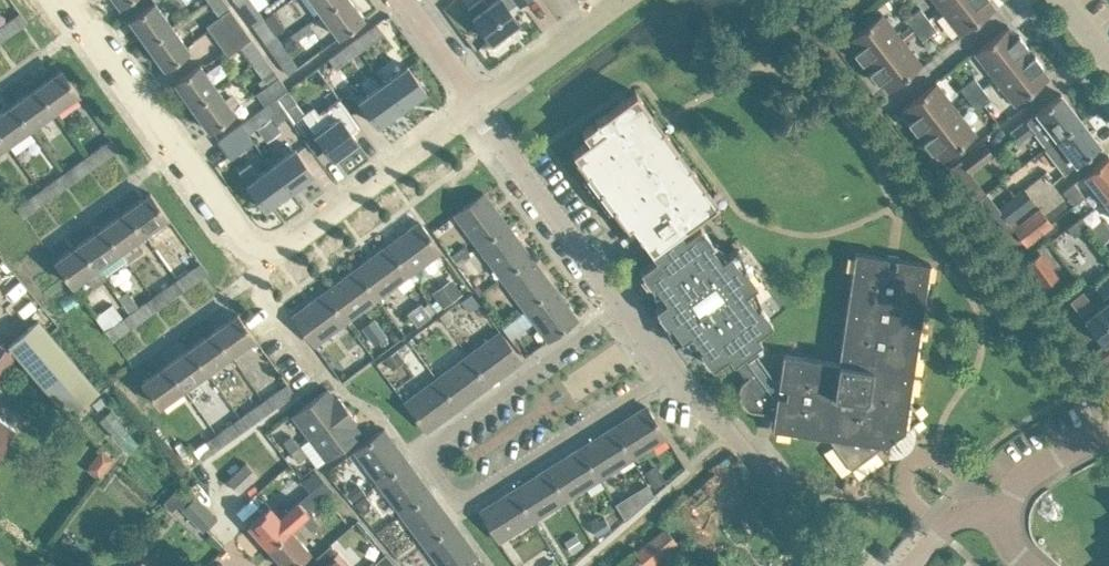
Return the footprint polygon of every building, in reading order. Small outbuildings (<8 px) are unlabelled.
[(241,23),(224,0),(208,0),(219,16),(206,26),(217,40),(241,23)] [(251,0),(239,0),(236,2),(253,26),(264,18),(251,0)] [(338,0),(311,0),(321,13),(338,0)] [(346,31),(364,18),(351,0),(338,0),(321,13),(338,36),(346,31)] [(485,31),(492,41),(518,22),(508,8),(517,2),(519,5),(525,0),(493,0),(491,2),(487,4),(484,0),(477,0),(467,7),(473,15),(485,31)] [(952,0),(933,0),(940,9),(952,0)] [(940,9),(961,36),(962,35),(961,34),(993,9),(994,10),(996,9),(988,0),(952,0),(940,9)] [(147,43),(172,25),(155,1),(129,19),(147,43)] [(920,7),(913,13),(921,23),(928,18),(920,7)] [(27,22),(20,11),(0,25),(0,35),(3,39),(27,22)] [(270,49),(281,42),(275,34),(285,27),(273,11),(264,18),(253,26),(270,49)] [(868,65),(902,38),(881,12),(880,12),(881,14),(849,38),(848,37),(847,38),(856,50),(853,52),(862,63),(865,61),(868,65)] [(921,23),(913,13),(906,19),(914,29),(921,23)] [(937,28),(928,18),(921,23),(929,34),(937,28)] [(262,53),(241,23),(217,40),(228,55),(241,46),(252,61),(262,53)] [(352,41),(361,52),(384,34),(376,23),(352,41)] [(929,34),(921,23),(914,29),(922,40),(929,34)] [(164,67),(182,54),(189,49),(172,25),(147,43),(164,67)] [(973,51),(994,78),(1029,52),(1025,47),(1028,45),(1019,34),(1017,36),(1008,25),(1007,26),(1008,27),(975,52),(975,51),(973,51)] [(902,38),(868,65),(871,69),(869,71),(877,83),(880,80),(889,92),(890,91),(889,90),(921,65),(922,66),(923,65),(902,38)] [(337,69),(361,52),(352,41),(329,59),(337,69)] [(288,74),(299,66),(281,42),(270,49),(288,74)] [(1032,56),(1029,52),(994,78),(1015,105),(1016,104),(1016,103),(1048,78),(1048,79),(1050,79),(1041,67),(1043,65),(1035,54),(1032,56)] [(265,105),(274,98),(288,88),(262,53),(252,61),(268,84),(256,93),(265,105)] [(191,106),(217,87),(200,63),(174,82),(191,106)] [(401,108),(425,91),(407,65),(383,82),(401,108)] [(55,110),(60,106),(78,93),(61,69),(37,86),(55,110)] [(974,77),(967,82),(975,93),(982,87),(974,77)] [(922,135),(956,108),(935,81),(934,82),(935,83),(903,108),(902,107),(901,108),(910,119),(907,121),(916,132),(919,130),(922,135)] [(378,125),(401,108),(383,82),(359,100),(378,125)] [(975,93),(967,82),(960,88),(968,98),(975,93)] [(31,127),(55,110),(37,86),(13,103),(31,127)] [(217,87),(191,106),(209,129),(211,127),(226,116),(235,110),(226,98),(218,87),(217,87)] [(991,97),(982,87),(975,93),(984,103),(991,97)] [(630,224),(651,251),(679,229),(680,230),(717,201),(633,91),(595,121),(601,129),(571,152),(627,226),(630,224)] [(984,103),(975,93),(968,98),(977,109),(984,103)] [(1057,137),(1081,119),(1061,93),(1037,111),(1012,130),(1020,142),(1034,132),(1045,147),(1057,138),(1057,137)] [(265,105),(240,124),(248,134),(249,134),(258,127),(268,141),(282,131),(271,117),(272,117),(277,124),(287,117),(274,98),(265,105)] [(313,107),(302,114),(316,133),(315,134),(320,140),(333,158),(344,151),(346,154),(358,145),(356,142),(357,141),(351,133),(360,126),(340,99),(319,115),(313,107)] [(31,127),(13,103),(0,112),(0,134),(7,144),(31,127)] [(956,108),(922,135),(925,139),(923,141),(931,152),(934,150),(943,161),(944,161),(943,159),(975,134),(976,136),(977,135),(956,108)] [(1057,137),(1057,138),(1045,147),(1064,171),(1076,162),(1083,157),(1100,143),(1081,119),(1057,137)] [(248,134),(240,124),(217,140),(232,159),(254,141),(249,134),(248,134)] [(94,166),(118,148),(111,138),(87,155),(94,166)] [(960,179),(969,171),(992,154),(984,143),(952,168),(960,179)] [(289,190),(313,173),(295,148),(271,166),(289,190)] [(70,183),(94,166),(87,155),(63,172),(70,183)] [(1108,155),(1084,173),(1104,199),(1108,195),(1108,156),(1108,155)] [(259,175),(248,161),(237,169),(265,208),(289,190),(271,166),(259,175)] [(47,200),(70,183),(63,172),(39,189),(47,200)] [(1074,204),(1085,196),(1073,182),(1063,190),(1074,204)] [(1009,223),(1026,209),(1035,202),(1024,187),(997,208),(1009,223)] [(24,216),(47,200),(39,189),(16,206),(24,216)] [(144,233),(149,229),(167,216),(150,192),(126,209),(144,233)] [(477,245),(507,224),(483,192),(454,214),(477,245)] [(1097,196),(1080,206),(1088,218),(1105,208),(1097,196)] [(1026,245),(1043,231),(1052,224),(1040,208),(1013,229),(1026,245)] [(120,250),(144,233),(126,209),(103,226),(120,250)] [(1074,235),(1089,224),(1082,214),(1067,226),(1074,235)] [(1108,236),(1108,227),(1103,219),(1092,227),(1103,241),(1108,236)] [(408,274),(440,250),(419,221),(387,245),(408,274)] [(501,277),(530,255),(507,224),(477,245),(501,277)] [(713,242),(700,224),(684,236),(680,230),(679,229),(651,251),(656,257),(640,269),(653,286),(655,285),(666,299),(655,307),(668,325),(670,323),(681,337),(679,339),(680,340),(691,332),(701,347),(699,349),(712,366),(728,354),(733,361),(736,359),(736,360),(748,376),(744,380),(742,381),(741,383),(740,384),(739,387),(739,388),(738,391),(738,393),(738,395),(738,397),(739,399),(740,401),(741,403),(743,405),(744,406),(746,407),(748,409),(749,409),(751,410),(753,410),(763,412),(765,395),(777,396),(772,428),(828,436),(852,468),(894,437),(894,438),(895,437),(895,436),(921,417),(909,401),(929,262),(896,257),(895,266),(886,265),(888,256),(855,251),(838,362),(783,354),(778,384),(751,348),(761,340),(756,333),(772,322),(759,304),(757,306),(746,292),(757,283),(744,266),(741,267),(731,253),(733,251),(732,250),(721,258),(710,244),(713,242)] [(105,279),(103,275),(125,259),(120,251),(120,250),(103,226),(79,243),(105,279)] [(1041,245),(1062,264),(1076,248),(1055,229),(1041,245)] [(105,279),(79,243),(55,260),(73,284),(85,275),(94,287),(105,279)] [(456,261),(470,250),(466,244),(451,255),(456,261)] [(377,297),(408,274),(387,245),(355,268),(377,297)] [(1043,286),(1057,275),(1040,252),(1026,262),(1043,286)] [(524,308),(553,287),(530,255),(501,277),(524,308)] [(184,289),(208,272),(200,262),(176,279),(184,289)] [(345,320),(377,297),(355,268),(324,292),(345,320)] [(442,272),(417,294),(428,307),(453,285),(442,272)] [(1108,339),(1108,275),(1095,286),(1107,301),(1084,319),(1103,344),(1108,339)] [(160,306),(184,289),(176,279),(153,296),(160,306)] [(548,340),(577,318),(553,287),(524,308),(548,340)] [(127,289),(118,295),(130,312),(129,313),(136,323),(160,306),(153,296),(147,300),(139,306),(127,289)] [(313,344),(345,320),(324,292),(292,315),(313,344)] [(123,317),(113,302),(95,315),(106,330),(105,330),(113,340),(136,323),(129,313),(123,317)] [(231,354),(236,350),(254,337),(237,313),(213,330),(231,354)] [(69,416),(100,389),(39,318),(8,344),(13,350),(16,354),(69,416)] [(207,371),(231,354),(213,330),(190,347),(207,371)] [(489,383),(521,360),(508,342),(499,331),(468,355),(489,383)] [(16,354),(13,350),(0,342),(0,377),(16,354)] [(183,388),(207,371),(190,347),(166,364),(183,388)] [(458,407),(489,383),(468,355),(436,378),(458,407)] [(166,364),(142,381),(149,390),(154,397),(160,405),(178,392),(183,388),(166,364)] [(426,430),(458,407),(436,378),(405,402),(426,430)] [(280,388),(263,399),(271,410),(288,398),(280,388)] [(335,398),(330,391),(327,388),(291,414),(309,437),(347,408),(338,396),(335,398)] [(256,405),(240,416),(247,427),(264,416),(256,405)] [(632,457),(647,448),(665,436),(646,406),(613,427),(632,457)] [(326,460),(344,447),(361,433),(353,423),(356,420),(347,408),(309,437),(326,460)] [(1,450),(16,427),(0,415),(0,451),(1,450)] [(232,422),(216,433),(224,444),(240,432),(232,422)] [(117,426),(102,445),(116,457),(131,438),(117,426)] [(599,478),(632,457),(613,427),(579,447),(599,478)] [(378,481),(407,460),(383,428),(354,450),(378,481)] [(291,450),(299,444),(292,435),(283,441),(291,450)] [(209,439),(192,450),(200,461),(216,449),(209,439)] [(299,461),(307,455),(299,444),(291,450),(299,461)] [(565,499),(599,478),(579,447),(546,468),(565,499)] [(401,513),(430,491),(407,460),(378,481),(401,513)] [(239,492),(257,474),(246,461),(227,479),(239,492)] [(654,487),(666,481),(657,464),(645,471),(654,487)] [(532,520),(565,499),(546,468),(513,489),(532,520)] [(315,469),(302,480),(311,491),(319,501),(332,490),(315,469)] [(611,486),(599,493),(611,515),(623,508),(611,486)] [(499,541),(532,520),(513,489),(479,510),(499,541)] [(249,526),(247,530),(254,537),(258,536),(268,547),(309,511),(308,511),(319,502),(319,501),(311,491),(299,501),(298,500),(280,517),(269,505),(256,516),(248,524),(249,526)] [(425,544),(453,523),(430,491),(401,513),(425,544)] [(203,531),(204,530),(217,519),(197,496),(184,507),(203,531)] [(679,533),(696,519),(684,504),(667,518),(679,533)] [(305,555),(310,551),(300,540),(319,523),(309,511),(268,547),(285,565),(294,565),(305,555)] [(570,526),(580,543),(592,535),(582,518),(570,526)] [(477,554),(453,523),(425,544),(441,565),(461,565),(477,554)] [(664,556),(679,543),(665,528),(650,541),(664,556)] [(319,565),(349,565),(336,551),(319,565)] [(630,565),(645,565),(638,552),(626,558),(630,565)]
